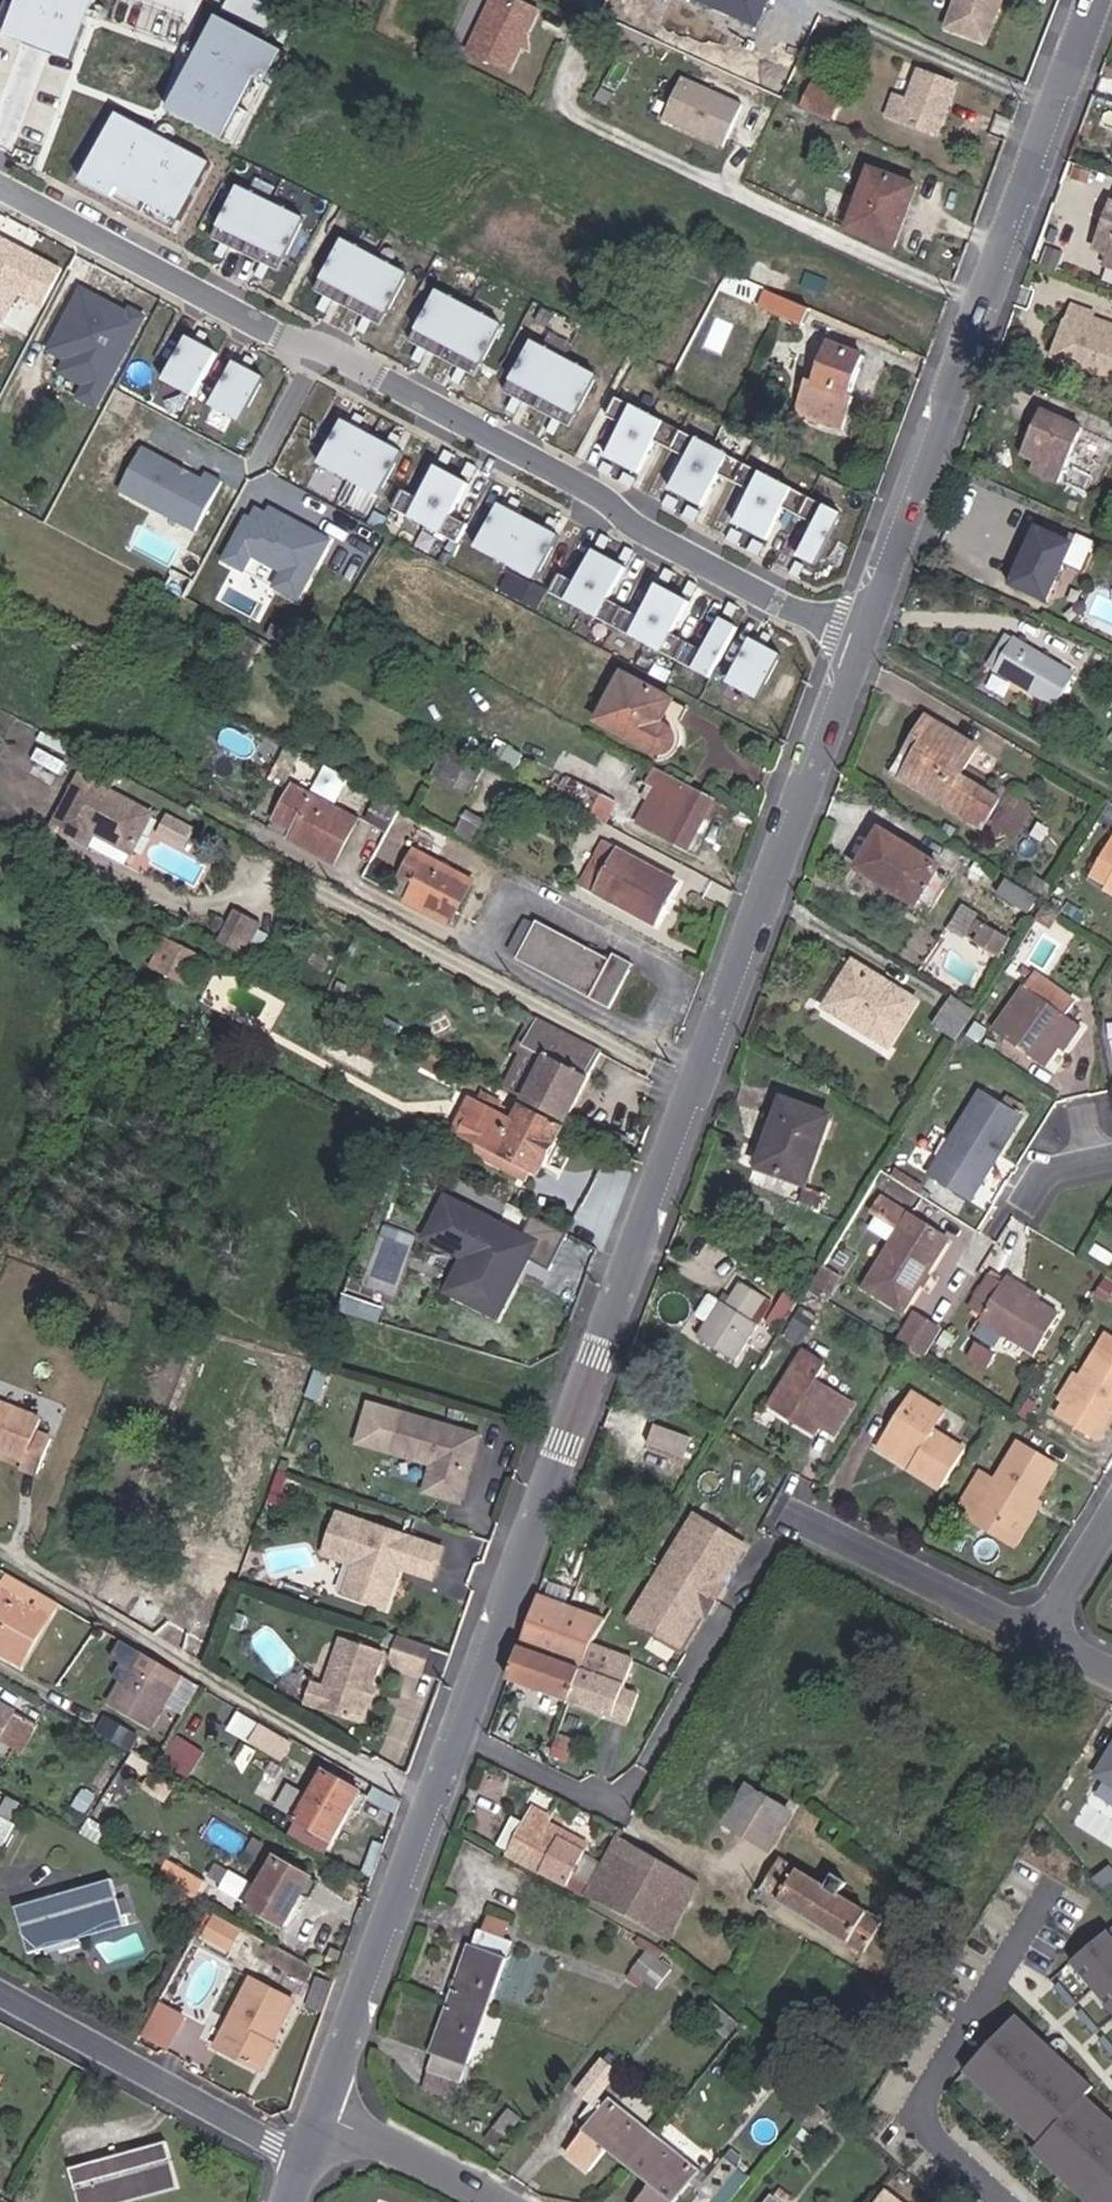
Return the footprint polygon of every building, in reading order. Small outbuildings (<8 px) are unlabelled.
[(0,26),(0,31),(33,44),(64,57),(87,0),(10,0),(0,26)] [(509,74),(521,50),(526,39),(538,14),(508,0),(492,0),(466,53),(509,74)] [(759,26),(769,0),(697,0),(759,26)] [(999,0),(954,0),(944,27),(983,42),(999,0)] [(246,77),(257,83),(273,52),(206,16),(157,110),(213,139),(246,77)] [(934,134),(951,86),(916,71),(906,96),(893,91),(885,114),(934,134)] [(802,83),(791,78),(786,89),(796,94),(802,83)] [(727,155),(747,113),(686,85),(667,126),(727,155)] [(831,128),(840,106),(814,94),(804,117),(831,128)] [(108,112),(74,180),(108,197),(111,191),(174,221),(205,159),(108,112)] [(868,169),(861,189),(868,192),(876,172),(868,169)] [(861,189),(846,230),(890,245),(899,219),(882,213),(894,179),(876,172),(868,192),(861,189)] [(899,219),(911,185),(894,179),(882,213),(899,219)] [(304,222),(235,190),(209,241),(276,274),(304,222)] [(1111,203),(1094,249),(1108,254),(1111,256),(1111,203)] [(35,334),(65,264),(0,236),(0,320),(35,334)] [(406,276),(341,240),(313,292),(378,327),(406,276)] [(808,308),(742,279),(734,298),(800,327),(808,308)] [(76,396),(101,409),(148,316),(79,282),(44,351),(62,360),(56,372),(82,385),(76,396)] [(503,327),(438,292),(410,343),(475,378),(503,327)] [(1071,306),(1052,355),(1111,377),(1111,376),(1111,340),(1085,329),(1091,314),(1071,306)] [(158,382),(194,399),(217,352),(180,335),(158,382)] [(846,396),(860,354),(826,342),(812,383),(804,380),(793,411),(841,429),(851,398),(846,396)] [(597,378),(531,343),(504,394),(569,429),(597,378)] [(239,421),(261,377),(226,359),(204,404),(239,421)] [(625,404),(599,456),(640,476),(666,425),(625,404)] [(1056,482),(1080,428),(1040,410),(1020,455),(1034,460),(1029,470),(1056,482)] [(348,483),(340,497),(367,511),(399,451),(335,418),(311,463),(348,483)] [(664,487),(707,509),(734,458),(691,435),(664,487)] [(140,443),(117,491),(197,530),(223,478),(204,469),(202,473),(140,443)] [(428,464),(402,517),(442,536),(467,483),(428,464)] [(751,470),(729,525),(770,542),(793,488),(751,470)] [(301,601),(333,537),(253,497),(222,560),(246,572),(253,558),(278,571),(270,586),(301,601)] [(490,503),(469,550),(534,580),(556,533),(490,503)] [(815,503),(793,558),(812,566),(834,510),(815,503)] [(1045,599),(1069,544),(1036,528),(1011,584),(1045,599)] [(557,597),(595,620),(626,569),(589,546),(557,597)] [(650,583),(623,635),(661,654),(688,602),(650,583)] [(712,679),(738,628),(714,616),(688,667),(712,679)] [(259,647),(235,632),(218,662),(242,676),(259,647)] [(986,663),(996,669),(1013,639),(1003,633),(986,663)] [(1013,639),(996,669),(1054,704),(1072,676),(1013,639)] [(779,657),(748,641),(724,687),(755,703),(779,657)] [(670,699),(620,672),(594,721),(649,752),(658,754),(672,748),(675,743),(676,737),(673,730),(666,723),(660,719),(670,699)] [(911,761),(899,781),(979,829),(996,801),(957,779),(975,749),(926,719),(904,756),(911,761)] [(478,766),(444,747),(431,770),(465,790),(478,766)] [(891,777),(899,781),(911,761),(904,756),(891,777)] [(326,762),(312,786),(336,800),(349,776),(326,762)] [(148,812),(74,775),(48,827),(84,846),(93,827),(99,829),(96,835),(128,852),(148,812)] [(712,799),(670,777),(644,825),(686,848),(712,799)] [(293,829),(289,836),(286,841),(331,865),(355,821),(292,787),(274,819),(293,829)] [(574,806),(601,821),(610,801),(584,787),(574,806)] [(480,820),(463,811),(454,829),(471,837),(480,820)] [(270,826),(289,836),(293,829),(274,819),(270,826)] [(914,905),(938,865),(879,830),(856,869),(914,905)] [(1097,867),(1111,876),(1111,841),(1097,867)] [(581,888),(607,901),(630,859),(603,845),(581,888)] [(410,882),(403,895),(400,900),(446,924),(469,881),(412,850),(398,876),(410,882)] [(630,859),(607,901),(652,926),(674,883),(630,859)] [(1111,880),(1111,876),(1097,867),(1089,882),(1106,891),(1111,880)] [(391,889),(403,895),(410,882),(398,876),(391,889)] [(1046,897),(1052,887),(1036,877),(1030,886),(1046,897)] [(1034,899),(1005,881),(997,895),(1026,912),(1034,899)] [(950,929),(1005,954),(1015,933),(960,908),(950,929)] [(258,961),(271,937),(253,927),(256,921),(233,909),(217,940),(258,961)] [(1051,931),(1060,917),(1049,911),(1040,924),(1051,931)] [(517,955),(535,926),(521,918),(505,949),(517,955)] [(536,924),(535,926),(517,955),(515,959),(606,1008),(628,966),(611,956),(608,961),(536,924)] [(203,956),(167,939),(154,965),(189,982),(203,956)] [(887,1044),(912,1002),(854,967),(829,1007),(887,1044)] [(1067,1041),(1073,1046),(1083,1030),(1068,1018),(1078,1005),(1036,976),(996,1034),(1048,1069),(1060,1051),(1067,1041)] [(951,998),(932,1025),(954,1040),(973,1013),(951,998)] [(520,1098),(563,1120),(597,1049),(534,1018),(522,1043),(542,1053),(520,1098)] [(979,1045),(987,1031),(977,1025),(968,1039),(979,1045)] [(1067,1055),(1073,1046),(1067,1041),(1060,1051),(1067,1055)] [(446,1060),(426,1050),(418,1066),(439,1076),(446,1060)] [(1004,1105),(982,1092),(930,1178),(972,1203),(1022,1117),(1020,1115),(1024,1108),(1008,1098),(1004,1105)] [(535,1174),(563,1120),(520,1098),(509,1119),(487,1109),(471,1140),(535,1174)] [(803,1182),(826,1119),(784,1104),(761,1167),(803,1182)] [(892,1179),(919,1195),(922,1189),(896,1173),(892,1179)] [(799,1206),(821,1214),(826,1197),(805,1190),(799,1206)] [(497,1315),(526,1256),(548,1267),(566,1231),(531,1214),(521,1233),(445,1195),(424,1236),(463,1255),(446,1289),(497,1315)] [(898,1234),(864,1292),(901,1315),(918,1289),(925,1277),(946,1244),(880,1202),(871,1217),(898,1234)] [(1110,1256),(1096,1247),(1091,1257),(1105,1265),(1110,1256)] [(925,1277),(918,1289),(923,1293),(930,1281),(925,1277)] [(1019,1296),(1022,1291),(1009,1283),(1004,1288),(990,1279),(971,1310),(984,1319),(980,1324),(1034,1357),(1057,1320),(1039,1309),(1019,1296)] [(721,1303),(699,1341),(734,1362),(771,1302),(741,1283),(726,1306),(721,1303)] [(1043,1303),(1022,1291),(1019,1296),(1039,1309),(1043,1303)] [(778,1332),(796,1303),(784,1295),(767,1324),(778,1332)] [(801,1315),(789,1333),(802,1341),(814,1322),(801,1315)] [(917,1318),(900,1347),(906,1351),(924,1362),(941,1333),(917,1318)] [(802,1341),(789,1333),(785,1340),(798,1349),(802,1341)] [(1065,1408),(1058,1419),(1098,1443),(1111,1420),(1111,1342),(1107,1339),(1081,1382),(1065,1408)] [(799,1416),(819,1429),(834,1438),(852,1407),(815,1385),(821,1376),(799,1363),(771,1409),(795,1423),(799,1416)] [(1057,1404),(1065,1408),(1081,1382),(1073,1377),(1057,1404)] [(912,1399),(885,1443),(916,1462),(910,1472),(941,1490),(963,1453),(935,1436),(936,1433),(929,1428),(938,1413),(912,1399)] [(7,1456),(25,1462),(24,1468),(36,1474),(53,1432),(41,1426),(44,1417),(0,1400),(0,1448),(9,1452),(7,1456)] [(457,1498),(476,1429),(399,1407),(388,1446),(429,1458),(421,1488),(457,1498)] [(945,1417),(938,1413),(929,1428),(936,1433),(945,1417)] [(815,1435),(819,1429),(799,1416),(795,1423),(815,1435)] [(655,1420),(646,1441),(685,1457),(694,1436),(655,1420)] [(916,1462),(885,1443),(879,1453),(910,1472),(916,1462)] [(1014,1532),(1033,1502),(1054,1468),(1018,1446),(995,1484),(980,1475),(962,1505),(977,1515),(979,1511),(1014,1532)] [(7,1456),(9,1452),(0,1448),(0,1461),(4,1462),(7,1456)] [(1041,1506),(1033,1502),(1014,1532),(979,1511),(977,1515),(972,1523),(1017,1550),(1041,1506)] [(441,1542),(334,1506),(320,1547),(351,1558),(340,1589),(383,1603),(393,1572),(390,1566),(392,1561),(430,1573),(441,1542)] [(686,1649),(711,1613),(704,1608),(719,1582),(727,1586),(750,1548),(696,1516),(634,1616),(686,1649)] [(13,1573),(1,1592),(0,1594),(0,1654),(20,1665),(59,1600),(42,1591),(13,1573)] [(719,1582),(704,1608),(711,1613),(714,1614),(730,1588),(727,1586),(719,1582)] [(590,1649),(604,1620),(539,1597),(510,1680),(570,1699),(582,1667),(590,1649)] [(428,1644),(397,1634),(389,1654),(393,1661),(419,1669),(428,1644)] [(149,1720),(177,1671),(119,1636),(110,1653),(121,1659),(113,1672),(122,1677),(110,1698),(149,1720)] [(373,1685),(383,1653),(342,1640),(327,1685),(320,1704),(362,1719),(369,1698),(366,1694),(368,1688),(373,1685)] [(632,1663),(590,1649),(582,1667),(570,1699),(613,1713),(623,1686),(632,1663)] [(320,1704),(327,1685),(315,1682),(309,1701),(320,1704)] [(374,1699),(378,1686),(373,1685),(368,1688),(366,1694),(369,1698),(374,1699)] [(630,1719),(641,1691),(623,1686),(613,1713),(630,1719)] [(28,1747),(42,1721),(0,1699),(0,1735),(28,1747)] [(230,1729),(250,1741),(259,1727),(239,1715),(230,1729)] [(259,1727),(250,1741),(283,1759),(291,1745),(259,1727)] [(142,1756),(150,1742),(136,1734),(128,1748),(142,1756)] [(182,1734),(170,1752),(193,1767),(205,1749),(182,1734)] [(1091,1773),(1111,1785),(1111,1736),(1091,1773)] [(350,1809),(360,1793),(325,1772),(297,1820),(331,1840),(350,1809)] [(770,1851),(790,1817),(745,1790),(725,1824),(770,1851)] [(553,1816),(559,1804),(534,1792),(528,1803),(553,1816)] [(360,1793),(350,1809),(359,1814),(369,1798),(360,1793)] [(506,1857),(540,1875),(559,1841),(560,1839),(552,1835),(544,1832),(549,1824),(551,1819),(531,1808),(524,1822),(508,1852),(506,1857)] [(0,1817),(0,1849),(14,1824),(0,1817)] [(500,1846),(508,1852),(524,1822),(515,1817),(500,1846)] [(619,1838),(622,1832),(599,1819),(581,1852),(559,1841),(540,1875),(586,1897),(619,1838)] [(544,1832),(552,1835),(556,1827),(549,1824),(544,1832)] [(701,1886),(619,1838),(586,1897),(671,1942),(701,1886)] [(277,1858),(261,1884),(234,1868),(221,1890),(282,1927),(311,1879),(277,1858)] [(864,1954),(882,1923),(839,1897),(846,1885),(835,1878),(827,1890),(780,1860),(761,1891),(864,1954)] [(159,1878),(196,1898),(203,1885),(168,1864),(159,1878)] [(115,1901),(109,1881),(15,1909),(29,1954),(77,1940),(76,1934),(121,1920),(120,1916),(115,1901)] [(115,1901),(120,1916),(128,1914),(123,1899),(115,1901)] [(241,1927),(215,1913),(204,1932),(230,1946),(241,1927)] [(76,1934),(77,1940),(123,1926),(121,1920),(76,1934)] [(487,1935),(505,1941),(509,1927),(510,1925),(491,1920),(487,1935)] [(1064,1959),(1111,2014),(1111,1933),(1104,1925),(1064,1959)] [(470,1945),(451,1999),(487,2013),(511,1943),(505,1941),(487,1935),(481,1933),(476,1947),(470,1945)] [(643,1981),(659,1961),(646,1950),(629,1971),(643,1981)] [(659,1961),(671,1971),(677,1964),(666,1953),(659,1961)] [(671,1971),(659,1961),(643,1981),(655,1991),(671,1971)] [(637,1988),(643,1981),(629,1971),(623,1978),(637,1988)] [(333,1986),(335,1980),(321,1975),(319,1982),(333,1986)] [(875,1998),(883,1986),(871,1978),(863,1991),(875,1998)] [(251,1979),(218,2048),(261,2068),(293,1999),(251,1979)] [(312,2001),(326,2005),(333,1986),(319,1982),(312,2001)] [(142,2035),(169,2048),(186,2012),(159,1999),(142,2035)] [(487,2013),(451,1999),(431,2056),(436,2057),(430,2073),(462,2083),(487,2013)] [(736,2027),(712,2007),(701,2022),(726,2041),(736,2027)] [(957,2068),(1035,2138),(1026,2148),(1086,2201),(1111,2201),(1111,2118),(1081,2090),(1090,2080),(1010,2009),(957,2068)] [(607,2066),(616,2073),(623,2067),(612,2059),(607,2066)] [(583,2088),(596,2098),(616,2073),(607,2066),(604,2063),(583,2088)] [(462,2083),(430,2073),(424,2091),(455,2101),(462,2083)] [(589,2126),(606,2105),(596,2098),(583,2088),(577,2094),(590,2104),(578,2118),(589,2126)] [(800,2125),(817,2105),(805,2096),(789,2116),(800,2125)] [(631,2168),(656,2136),(610,2100),(606,2105),(585,2132),(586,2133),(569,2154),(591,2171),(607,2150),(631,2168)] [(829,2115),(817,2105),(800,2125),(812,2136),(829,2115)] [(507,2140),(522,2120),(509,2110),(492,2129),(507,2140)] [(656,2136),(631,2168),(651,2184),(638,2201),(675,2201),(690,2184),(695,2177),(699,2172),(656,2136)] [(80,2201),(100,2201),(176,2181),(166,2142),(71,2167),(80,2201)] [(732,2154),(727,2161),(736,2169),(742,2161),(732,2154)] [(705,2185),(718,2196),(738,2171),(736,2169),(727,2161),(725,2160),(705,2185)] [(754,2184),(738,2171),(718,2196),(713,2201),(739,2201),(754,2184)] [(695,2177),(690,2184),(713,2201),(718,2196),(705,2185),(695,2177)] [(176,2181),(100,2201),(130,2201),(179,2189),(176,2181)]
